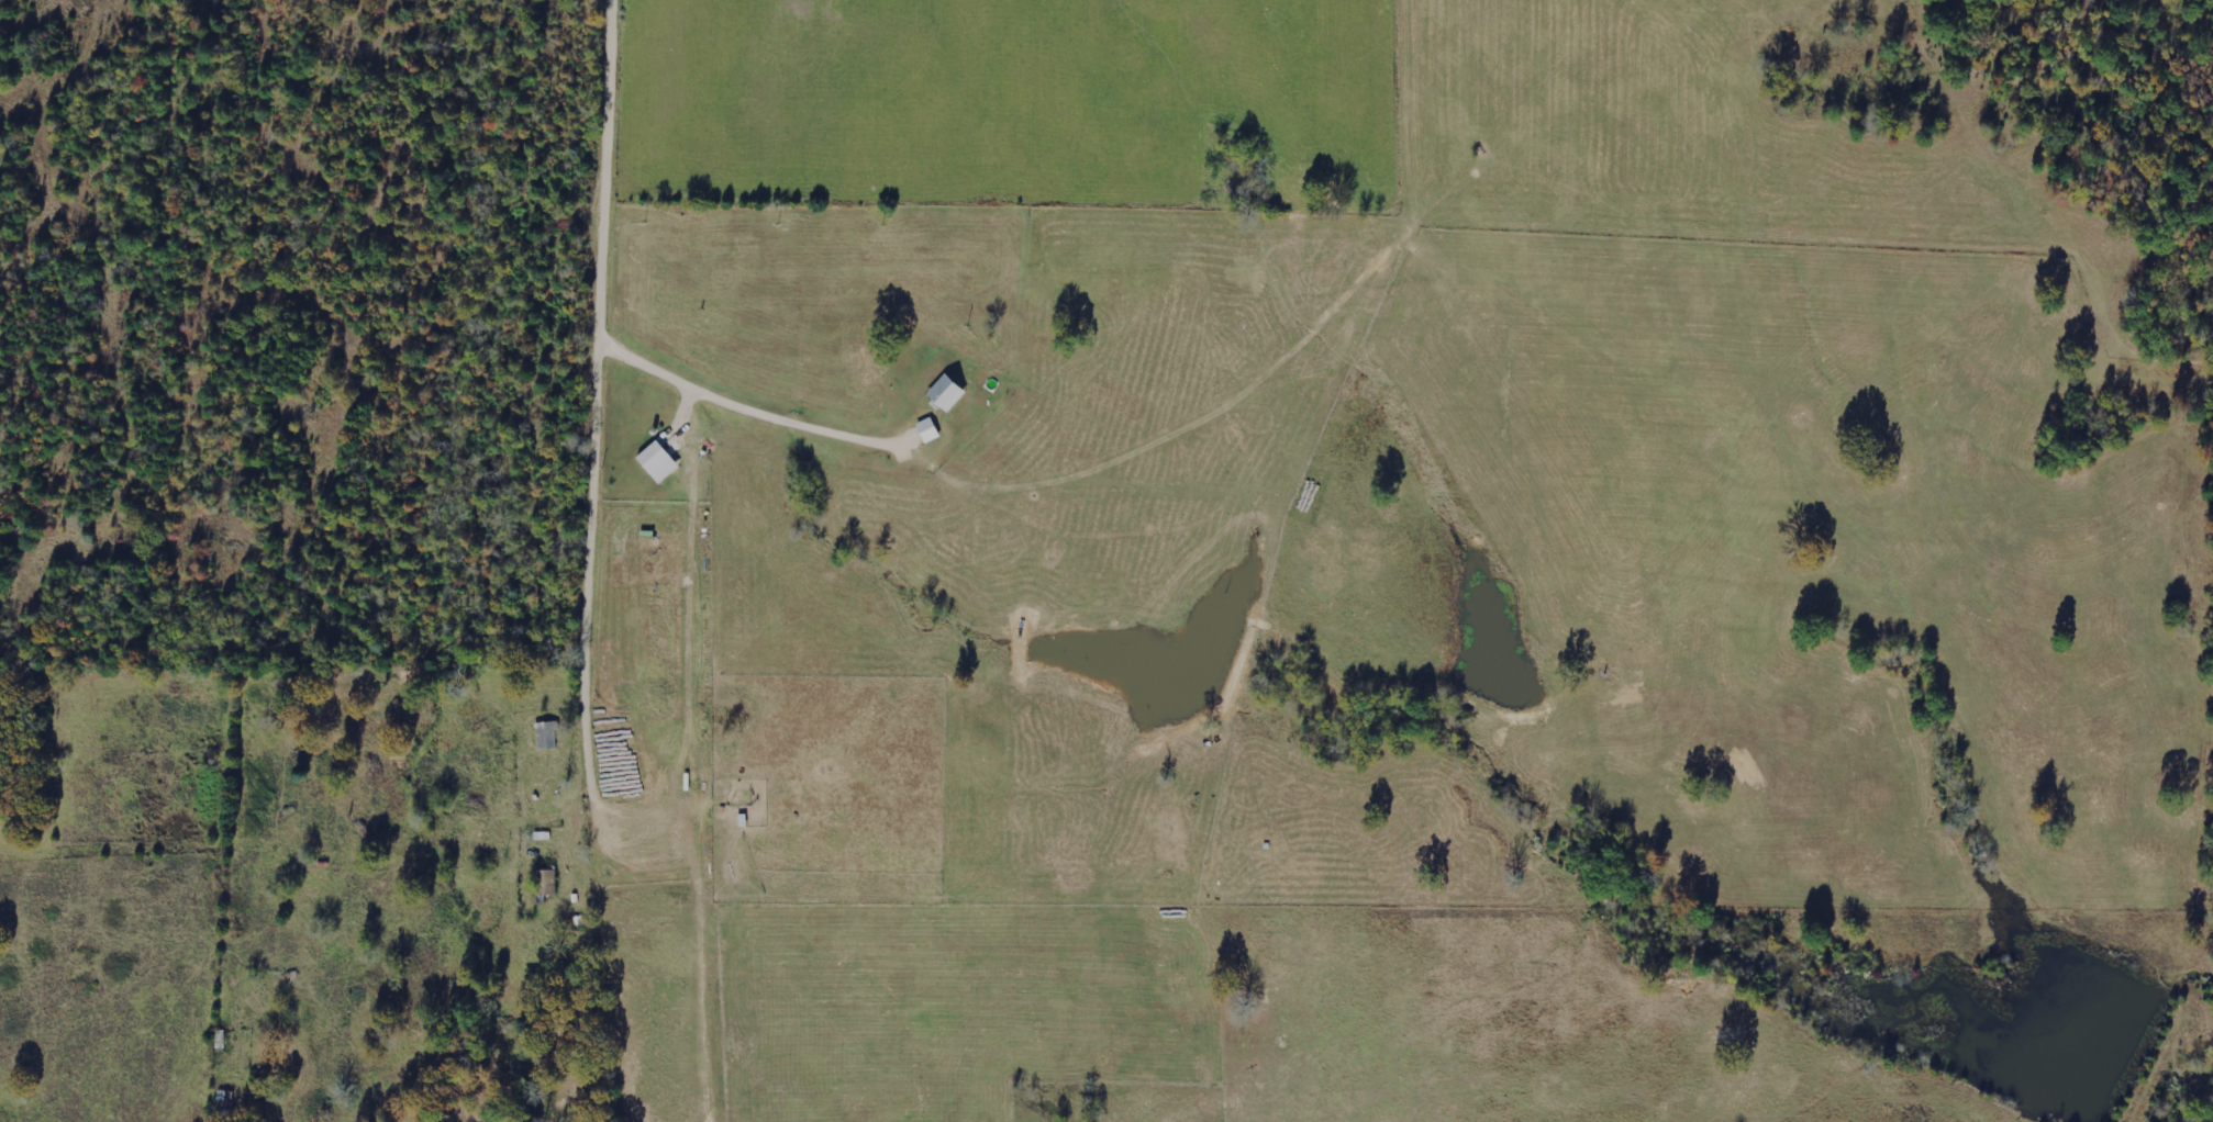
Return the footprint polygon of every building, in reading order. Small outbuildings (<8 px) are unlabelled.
[(934,396),(944,403),(943,404),(955,413),(972,389),(950,373),(934,396)] [(685,468),(665,441),(643,457),(664,484),(685,468)]
